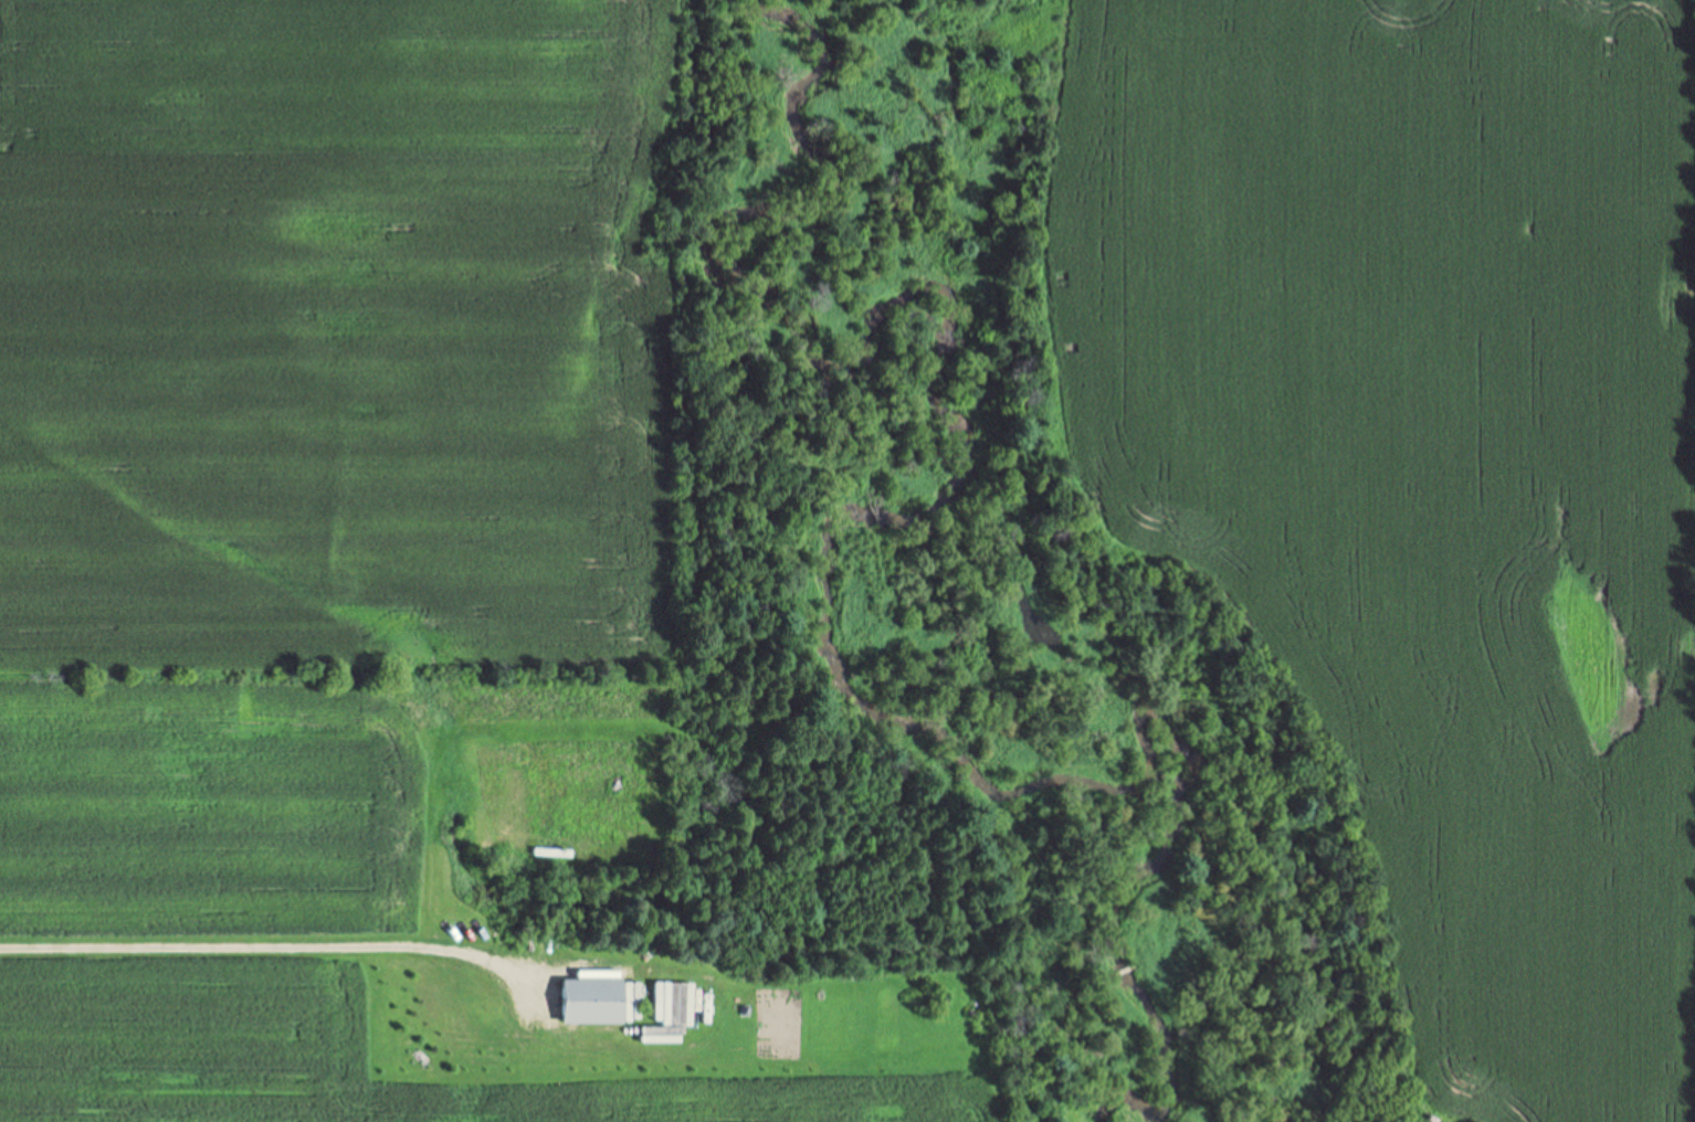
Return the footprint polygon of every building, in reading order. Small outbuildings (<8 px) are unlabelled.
[(624,983),(563,983),(562,1027),(624,1027),(624,983)]
